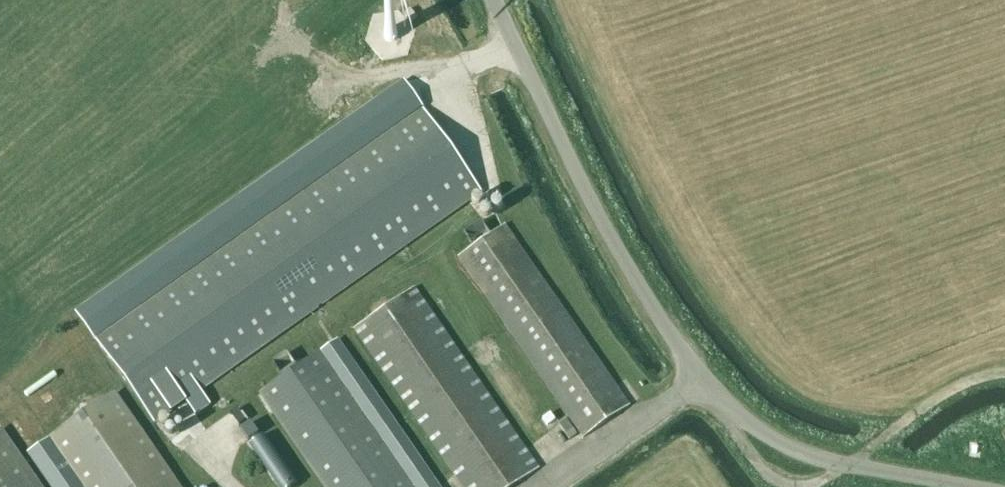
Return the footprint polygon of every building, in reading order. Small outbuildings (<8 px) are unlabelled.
[(154,423),(481,192),(422,109),(95,340),(154,423)] [(583,438),(629,406),(504,225),(457,257),(583,438)] [(538,469),(413,288),(354,329),(463,486),(512,486),(538,469)] [(319,353),(260,394),(324,486),(412,486),(319,353)] [(115,392),(49,437),(83,486),(180,486),(115,392)] [(243,416),(226,424),(236,444),(253,435),(243,416)] [(565,435),(572,430),(565,419),(558,424),(565,435)] [(0,429),(0,486),(40,486),(0,429)] [(1000,453),(1004,450),(1004,443),(998,430),(990,434),(1000,453)] [(217,457),(234,465),(240,453),(223,445),(217,457)] [(432,458),(418,468),(431,486),(441,486),(448,481),(432,458)]
